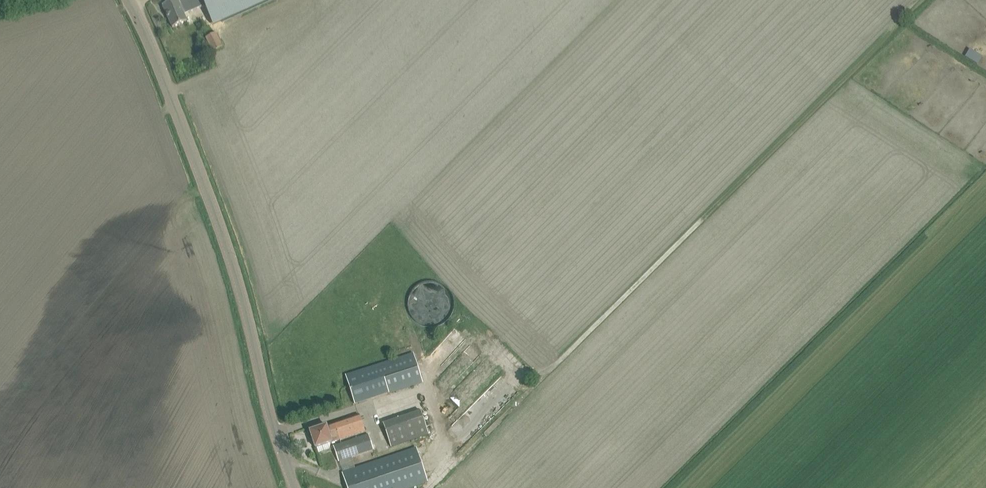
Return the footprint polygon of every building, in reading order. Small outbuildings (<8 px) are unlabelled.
[(163,6),(173,28),(187,21),(184,13),(189,11),(184,0),(179,0),(178,0),(176,0),(163,6)] [(188,9),(190,13),(205,6),(209,16),(218,12),(222,23),(272,0),(184,0),(188,9)] [(206,38),(213,52),(223,46),(216,32),(206,38)] [(469,310),(469,306),(469,302),(467,297),(465,294),(462,290),(458,287),(454,286),(450,284),(445,284),(441,285),(436,286),(433,289),(429,292),(427,295),(425,299),(423,303),(423,308),(424,312),(425,317),(428,321),(431,324),(435,327),(438,329),(443,330),(448,330),(453,329),(456,328),(460,325),(463,323),(466,319),(468,314),(469,310)] [(389,361),(380,364),(389,394),(423,383),(414,353),(389,361)] [(358,371),(346,375),(346,377),(355,405),(367,401),(358,371)] [(406,404),(407,413),(418,411),(417,402),(406,404)] [(381,423),(389,447),(427,435),(419,411),(381,423)] [(363,433),(358,416),(327,426),(332,443),(363,433)] [(332,443),(327,426),(310,431),(315,448),(332,443)] [(334,447),(339,461),(374,450),(369,435),(334,447)] [(417,449),(343,473),(348,487),(409,487),(428,482),(417,449)]
